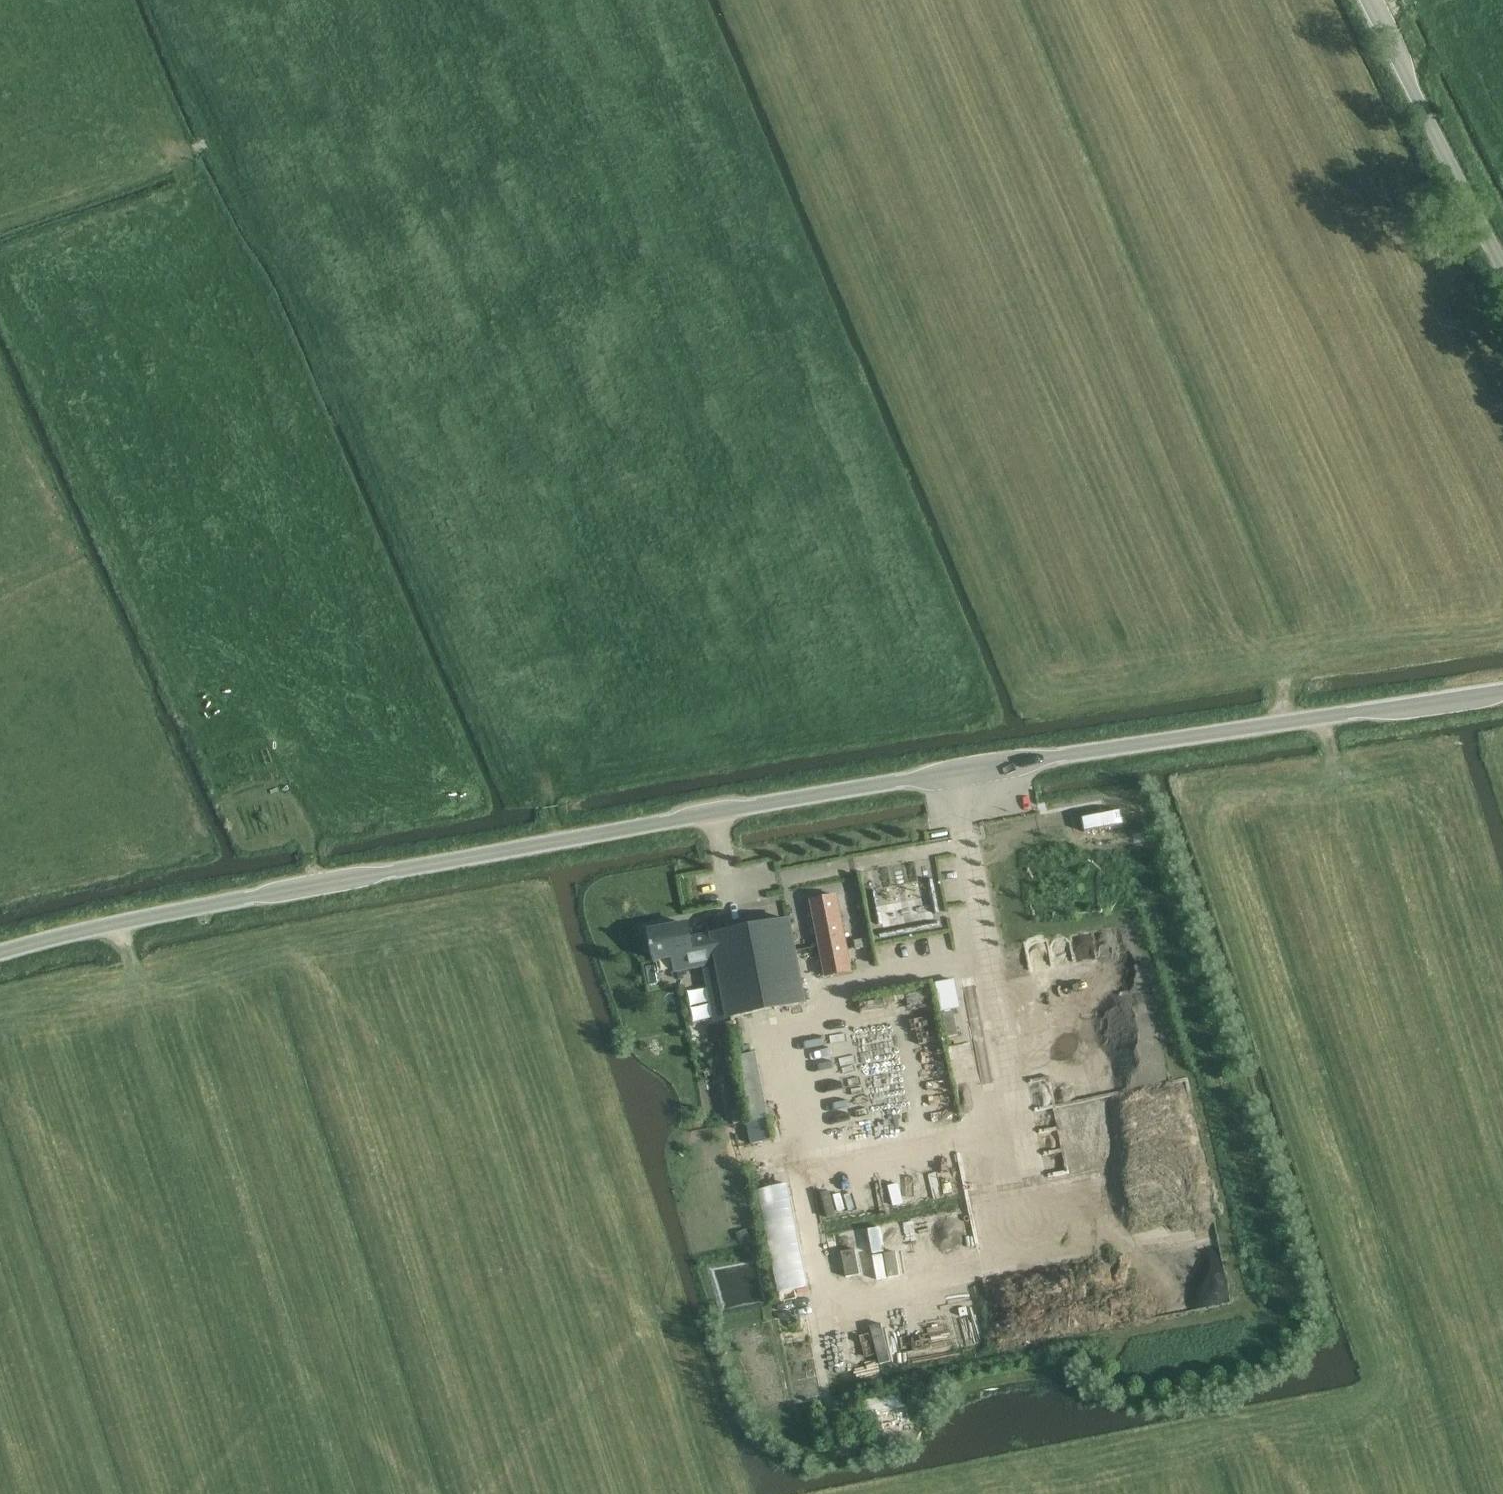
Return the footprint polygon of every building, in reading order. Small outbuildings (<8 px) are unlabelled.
[(1135,820),(1099,820),(1099,834),(1135,833),(1135,820)] [(852,971),(840,915),(836,895),(811,900),(826,977),(852,971)] [(651,944),(652,947),(654,960),(671,957),(675,974),(714,965),(724,1018),(769,1009),(806,1002),(790,920),(711,936),(712,939),(691,944),(687,924),(650,932),(652,944),(651,944)] [(954,1011),(942,1013),(947,1038),(959,1035),(954,1011)] [(751,1121),(747,1122),(751,1144),(773,1140),(769,1118),(751,1121)] [(747,1229),(735,1233),(739,1243),(751,1238),(747,1229)] [(904,1393),(863,1403),(866,1415),(906,1405),(904,1393)]
